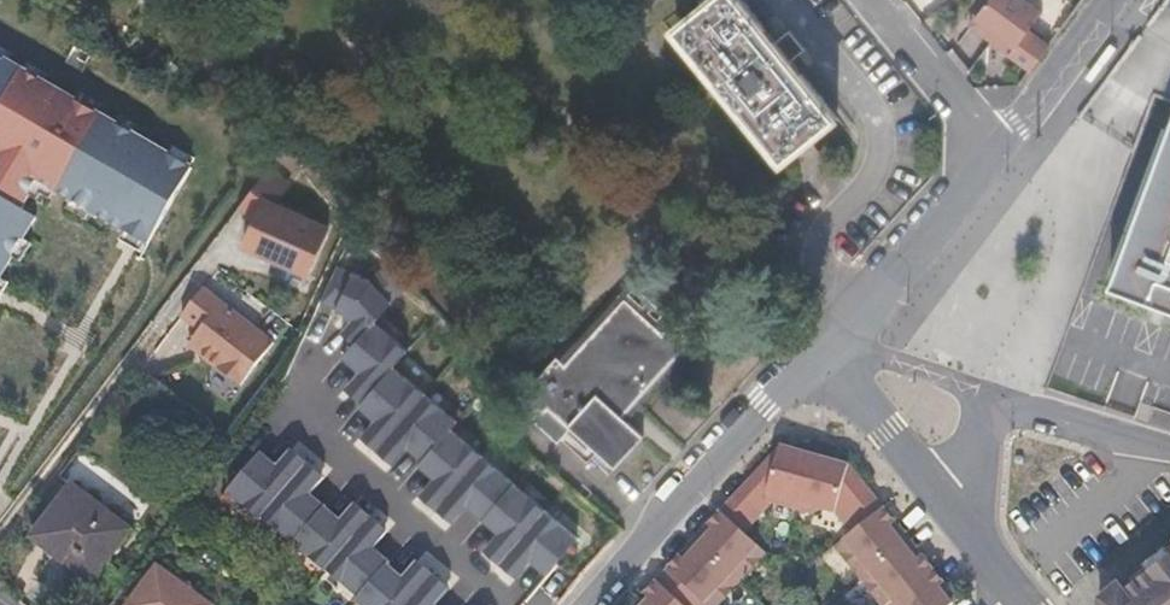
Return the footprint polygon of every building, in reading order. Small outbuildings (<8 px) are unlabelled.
[(796,50),(803,45),(788,28),(775,39),(743,0),(706,0),(678,23),(734,90),(785,155),(790,151),(809,174),(828,158),(809,137),(836,114),(789,57),(796,50)] [(1046,11),(1032,0),(991,0),(979,17),(1019,47),(1014,55),(1035,70),(1053,44),(1033,29),(1046,11)] [(193,163),(0,48),(0,275),(38,217),(24,207),(36,190),(149,243),(193,163)] [(1114,284),(1169,304),(1169,134),(1114,284)] [(329,225),(279,202),(292,183),(271,167),(243,204),(258,215),(245,243),(308,272),(329,225)] [(340,331),(355,345),(383,316),(416,281),(358,226),(321,304),(352,319),(340,331)] [(276,340),(205,286),(184,314),(202,329),(193,341),(205,349),(203,353),(242,384),(276,340)] [(620,415),(688,340),(671,325),(664,335),(625,298),(566,363),(558,356),(524,395),(543,412),(548,406),(559,415),(547,428),(558,437),(569,425),(615,466),(643,436),(620,415)] [(383,316),(355,345),(343,357),(362,373),(351,385),(367,399),(395,366),(415,342),(383,316)] [(395,366),(367,399),(360,407),(375,420),(364,433),(381,446),(426,392),(395,366)] [(426,392),(381,446),(397,461),(407,449),(425,463),(454,428),(461,420),(426,392)] [(454,428),(425,463),(420,467),(434,479),(423,492),(439,505),(483,452),(454,428)] [(798,512),(815,453),(782,444),(732,501),(755,522),(773,504),(798,512)] [(261,449),(228,488),(259,518),(309,460),(293,445),(278,462),(261,449)] [(483,452),(439,505),(456,521),(468,508),(482,520),(518,478),(483,452)] [(884,506),(860,475),(850,464),(815,453),(798,512),(807,514),(819,509),(834,515),(849,534),(884,506)] [(259,518),(292,540),(325,501),(313,491),(326,473),(309,460),(259,518)] [(518,478),(482,520),(497,534),(487,547),(502,559),(547,502),(518,478)] [(92,582),(133,530),(75,484),(34,535),(92,582)] [(325,501),(292,540),(323,569),(373,512),(356,496),(341,514),(325,501)] [(696,540),(702,545),(743,583),(767,553),(755,542),(750,536),(749,530),(755,522),(732,501),(696,540)] [(547,502),(502,559),(519,574),(530,560),(545,573),(582,527),(547,502)] [(859,577),(903,541),(909,537),(895,519),(884,506),(849,534),(834,546),(859,577)] [(323,569),(356,597),(389,558),(375,545),(389,527),(373,512),(323,569)] [(903,541),(859,577),(882,604),(884,604),(933,567),(922,551),(909,537),(903,541)] [(681,557),(669,569),(708,604),(722,604),(743,583),(702,545),(696,540),(681,557)] [(356,597),(365,604),(405,604),(434,570),(421,553),(406,571),(389,558),(356,597)] [(1121,598),(1126,604),(1169,604),(1169,558),(1121,598)] [(159,564),(129,604),(213,604),(159,564)] [(945,581),(933,567),(884,604),(949,604),(958,598),(945,581)] [(650,591),(644,595),(638,603),(636,604),(708,604),(669,569),(650,591)] [(439,603),(450,586),(434,570),(405,604),(441,604),(439,603)]
